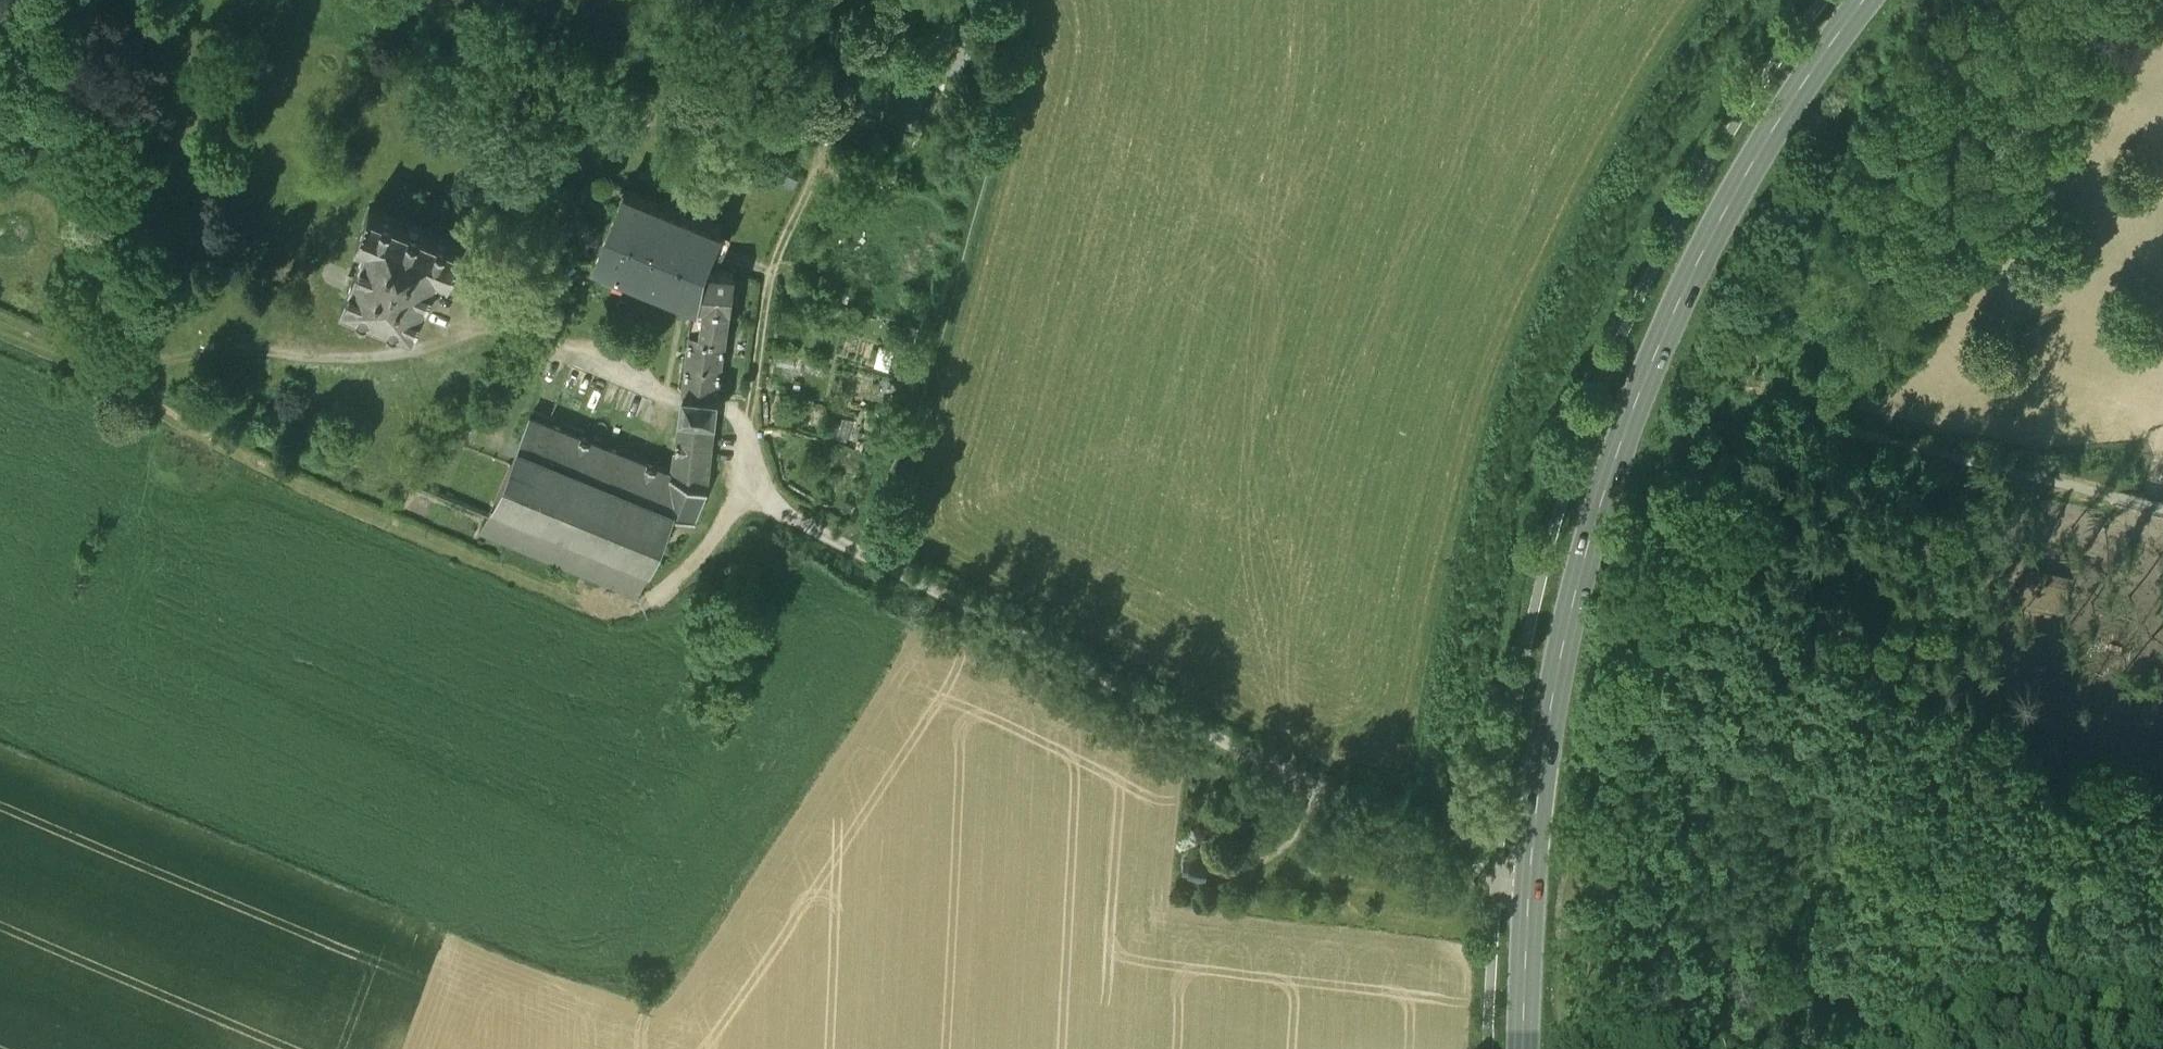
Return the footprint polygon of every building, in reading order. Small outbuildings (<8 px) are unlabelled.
[(880,76),(845,146),(865,156),(882,124),(878,122),(912,57),(898,49),(880,76)] [(722,229),(624,188),(594,261),(694,303),(698,303),(704,271),(722,229)] [(462,243),(370,205),(358,233),(369,238),(343,300),(413,329),(439,267),(450,271),(462,243)] [(733,274),(704,271),(698,303),(694,303),(682,403),(681,414),(715,417),(716,407),(725,337),(729,306),(729,305),(733,274)] [(715,417),(681,414),(673,476),(706,490),(715,417)] [(673,476),(530,417),(518,445),(675,510),(694,519),(706,490),(673,476)] [(675,510),(518,445),(494,504),(650,570),(675,510)] [(650,570),(494,504),(482,533),(638,598),(650,570)] [(1205,857),(1192,855),(1192,860),(1190,860),(1189,871),(1190,871),(1190,875),(1202,877),(1202,879),(1204,880),(1204,877),(1203,876),(1205,857),(1207,858),(1207,855),(1205,854),(1205,857)]
